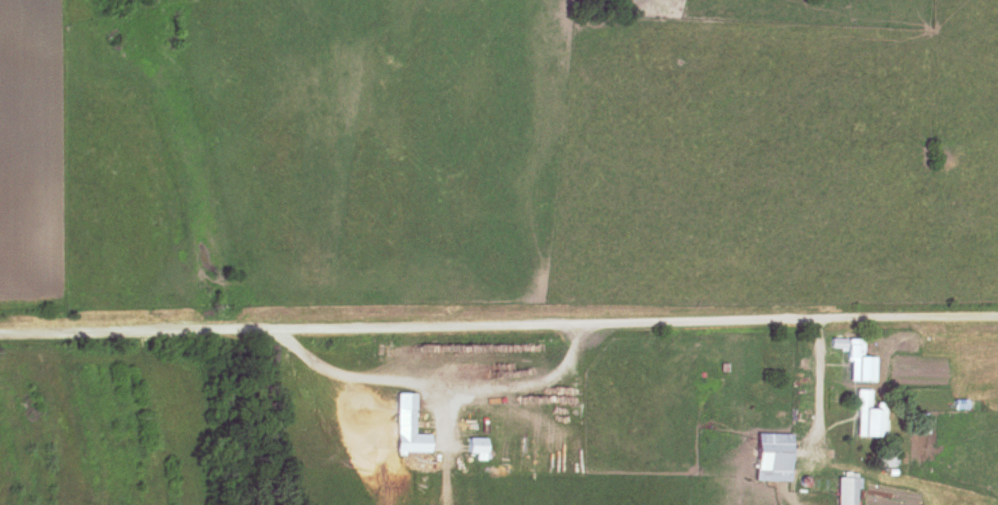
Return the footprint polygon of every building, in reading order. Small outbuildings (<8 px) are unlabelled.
[(855,436),(886,436),(885,404),(870,404),(870,389),(855,389),(855,436)] [(755,481),(790,481),(790,433),(756,433),(755,481)] [(857,477),(837,477),(837,504),(857,504),(857,477)]
